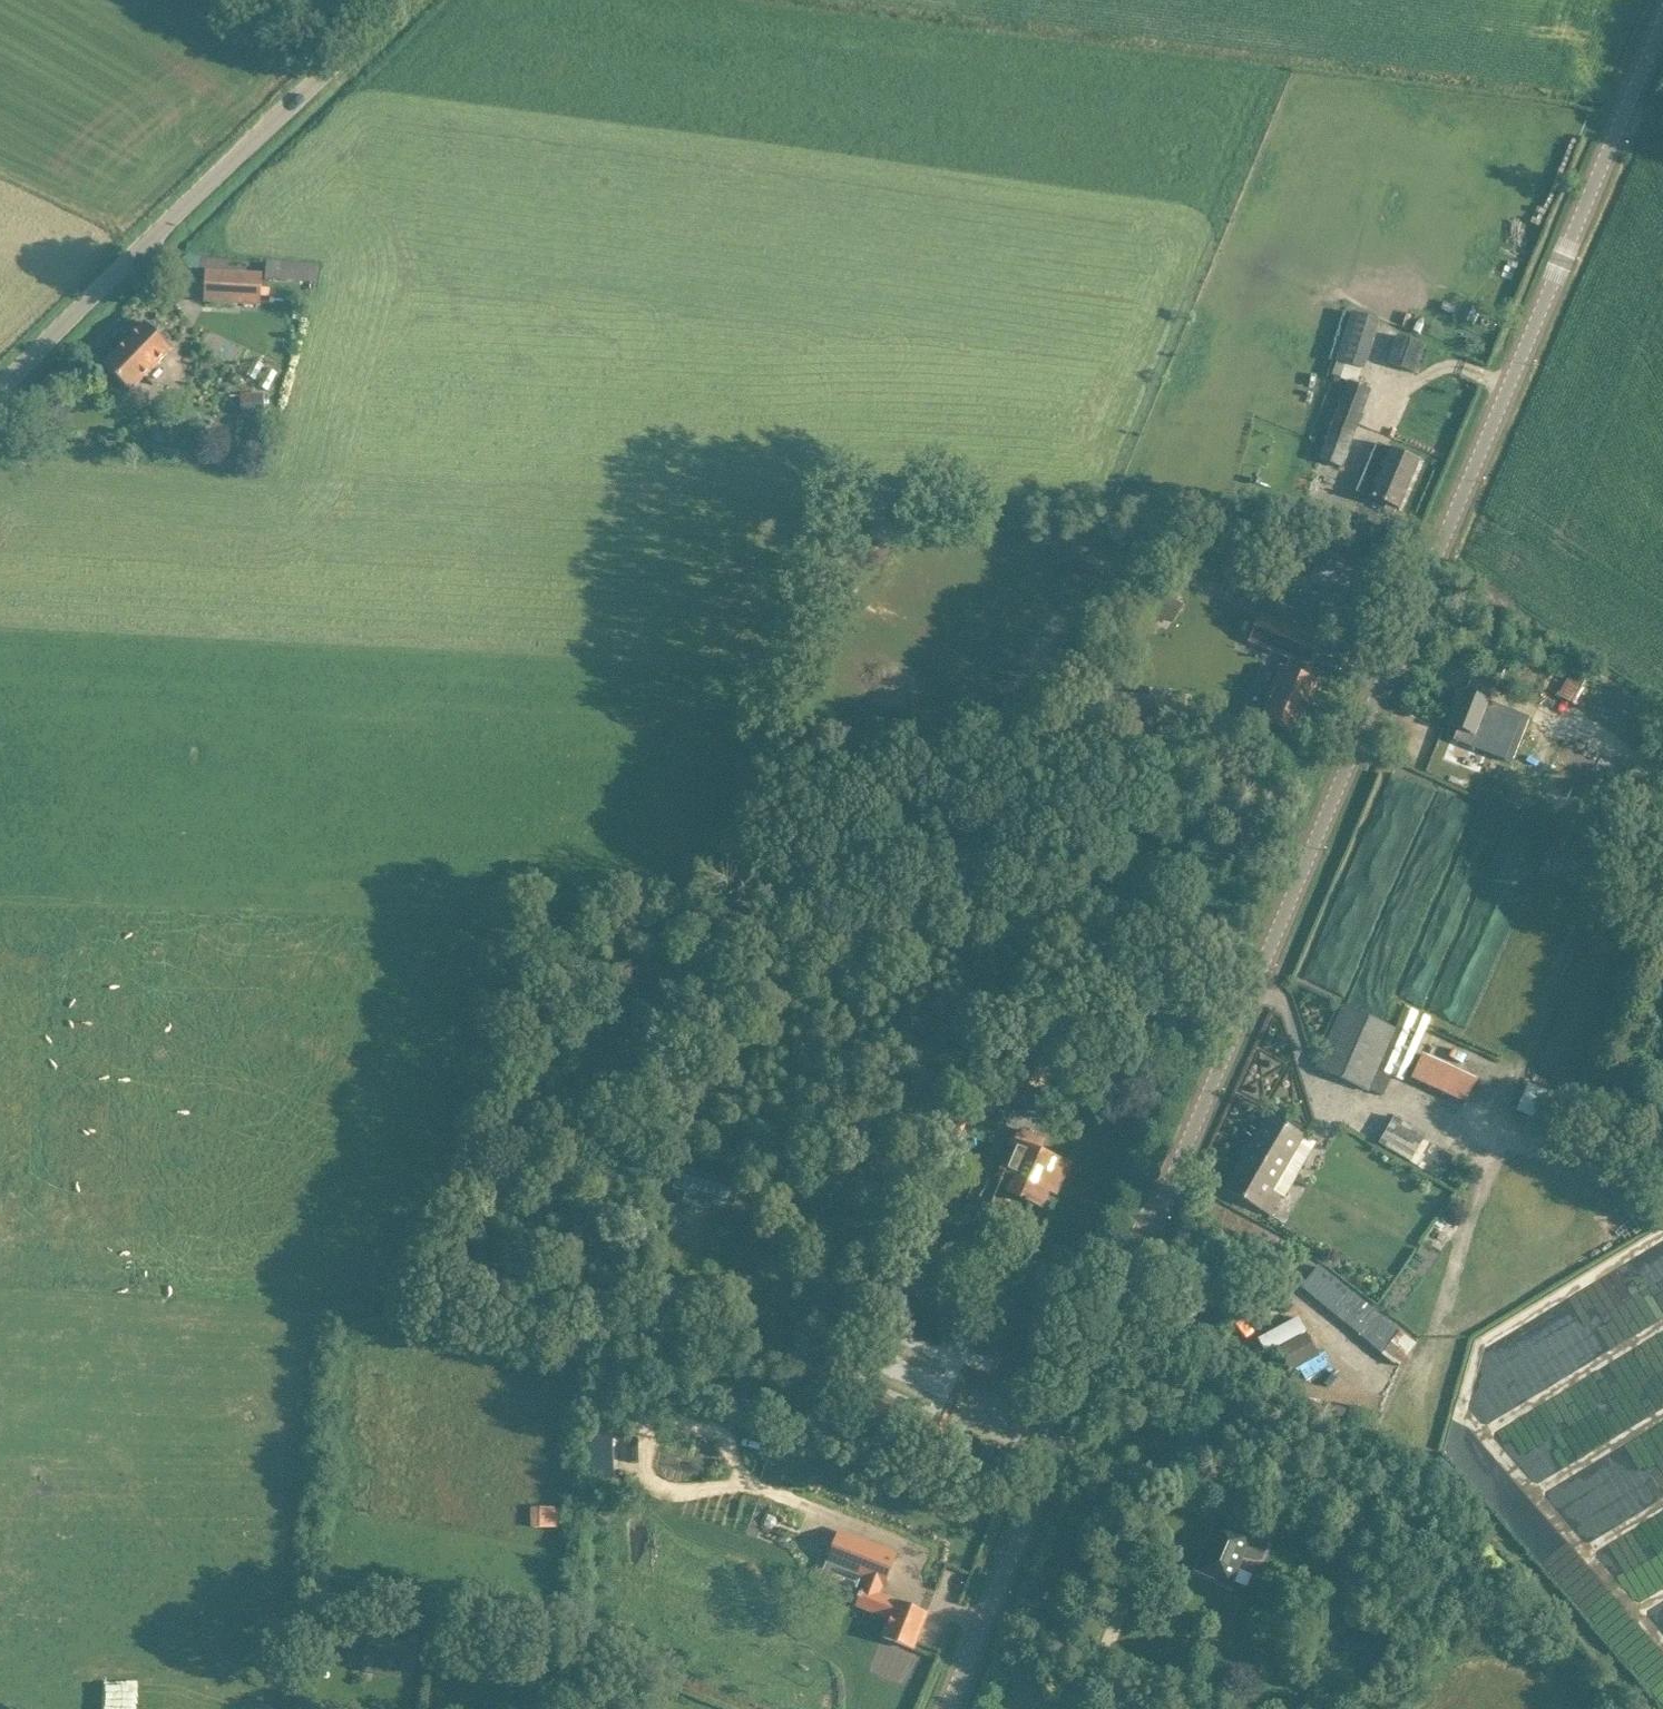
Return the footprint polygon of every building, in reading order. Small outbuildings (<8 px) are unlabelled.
[(319,265),(267,261),(265,280),(317,284),(319,265)] [(205,302),(261,305),(262,276),(206,273),(205,302)] [(1352,312),(1342,342),(1358,348),(1368,318),(1352,312)] [(104,366),(120,382),(130,391),(171,349),(146,324),(104,366)] [(1387,363),(1393,365),(1414,373),(1424,346),(1396,336),(1387,363)] [(1336,361),(1331,376),(1340,380),(1345,365),(1336,361)] [(1330,456),(1354,464),(1382,388),(1358,380),(1330,456)] [(264,393),(248,394),(249,416),(266,415),(264,393)] [(1354,492),(1379,502),(1399,511),(1420,462),(1375,442),(1354,492)] [(1323,642),(1302,633),(1260,614),(1248,642),(1291,659),(1286,668),(1280,666),(1257,722),(1269,727),(1267,730),(1285,737),(1287,732),(1298,737),(1320,684),(1305,678),(1310,666),(1312,667),(1323,642)] [(1578,676),(1563,699),(1628,742),(1648,711),(1646,710),(1650,703),(1630,689),(1625,696),(1590,673),(1585,680),(1578,676)] [(1451,736),(1442,757),(1508,785),(1539,706),(1472,678),(1451,726),(1462,729),(1457,740),(1451,736)] [(1555,783),(1588,795),(1603,755),(1569,742),(1555,783)] [(1342,1007),(1316,1068),(1336,1077),(1371,1092),(1380,1070),(1403,1080),(1431,1018),(1408,1008),(1398,1032),(1397,1032),(1363,1016),(1342,1007)] [(1046,1115),(1066,1072),(1022,1052),(1003,1096),(1046,1115)] [(1423,1054),(1411,1079),(1464,1104),(1476,1079),(1423,1054)] [(1528,1084),(1516,1111),(1521,1113),(1538,1120),(1543,1123),(1555,1096),(1531,1085),(1528,1084)] [(1316,1143),(1288,1126),(1268,1115),(1225,1190),(1270,1216),(1280,1199),(1283,1200),(1316,1143)] [(1453,1157),(1423,1141),(1426,1135),(1394,1117),(1380,1143),(1442,1177),(1453,1157)] [(1014,1141),(1001,1172),(997,1182),(1000,1184),(990,1208),(1024,1222),(1031,1205),(1040,1208),(1048,1191),(1052,1193),(1065,1162),(1040,1151),(1045,1140),(1025,1131),(1020,1144),(1014,1141)] [(740,1186),(678,1169),(673,1189),(687,1193),(684,1203),(704,1209),(707,1198),(734,1206),(740,1186)] [(1398,1367),(1416,1344),(1318,1266),(1300,1289),(1398,1367)] [(840,1395),(943,1440),(969,1379),(994,1389),(998,1380),(1013,1344),(945,1315),(935,1338),(875,1313),(840,1395)] [(1307,1335),(1281,1349),(1292,1368),(1300,1364),(1307,1378),(1328,1366),(1321,1353),(1318,1354),(1307,1335)] [(557,1509),(534,1509),(534,1528),(557,1528),(557,1509)] [(1216,1521),(1194,1573),(1231,1588),(1253,1537),(1216,1521)] [(839,1532),(827,1561),(868,1578),(863,1590),(879,1597),(896,1555),(839,1532)] [(955,1582),(967,1583),(970,1564),(958,1562),(955,1582)] [(879,1597),(863,1590),(857,1605),(891,1618),(883,1637),(913,1649),(926,1616),(879,1597)] [(411,1635),(410,1643),(422,1645),(424,1637),(411,1635)]
